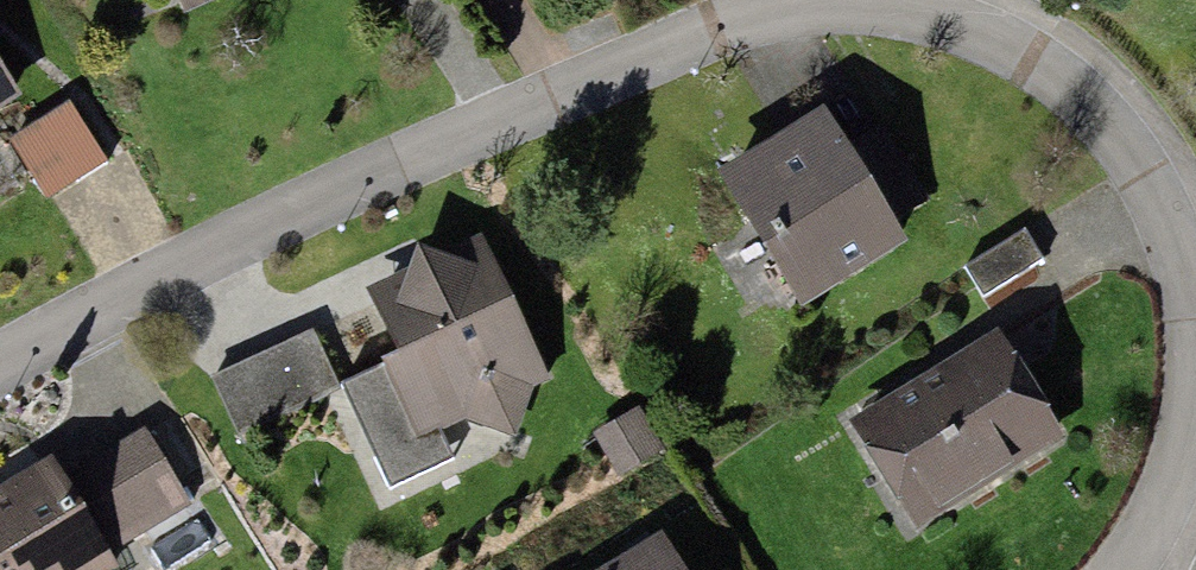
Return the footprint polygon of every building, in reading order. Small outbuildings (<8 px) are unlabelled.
[(186,11),(208,0),(180,0),(186,11)] [(72,113),(40,133),(69,181),(102,161),(72,113)] [(805,129),(713,188),(794,315),(886,257),(873,235),(830,168),(805,129)] [(875,140),(830,168),(873,235),(918,206),(875,140)] [(1017,244),(967,280),(990,313),(1040,277),(1017,244)] [(398,287),(360,305),(427,438),(464,419),(504,435),(532,386),(465,253),(431,270),(404,265),(398,287)] [(985,356),(850,439),(908,534),(1044,451),(985,356)] [(135,444),(53,495),(94,560),(176,510),(135,444)] [(0,497),(0,569),(100,569),(94,560),(53,495),(39,473),(0,497)] [(630,569),(652,569),(646,560),(630,569)]
